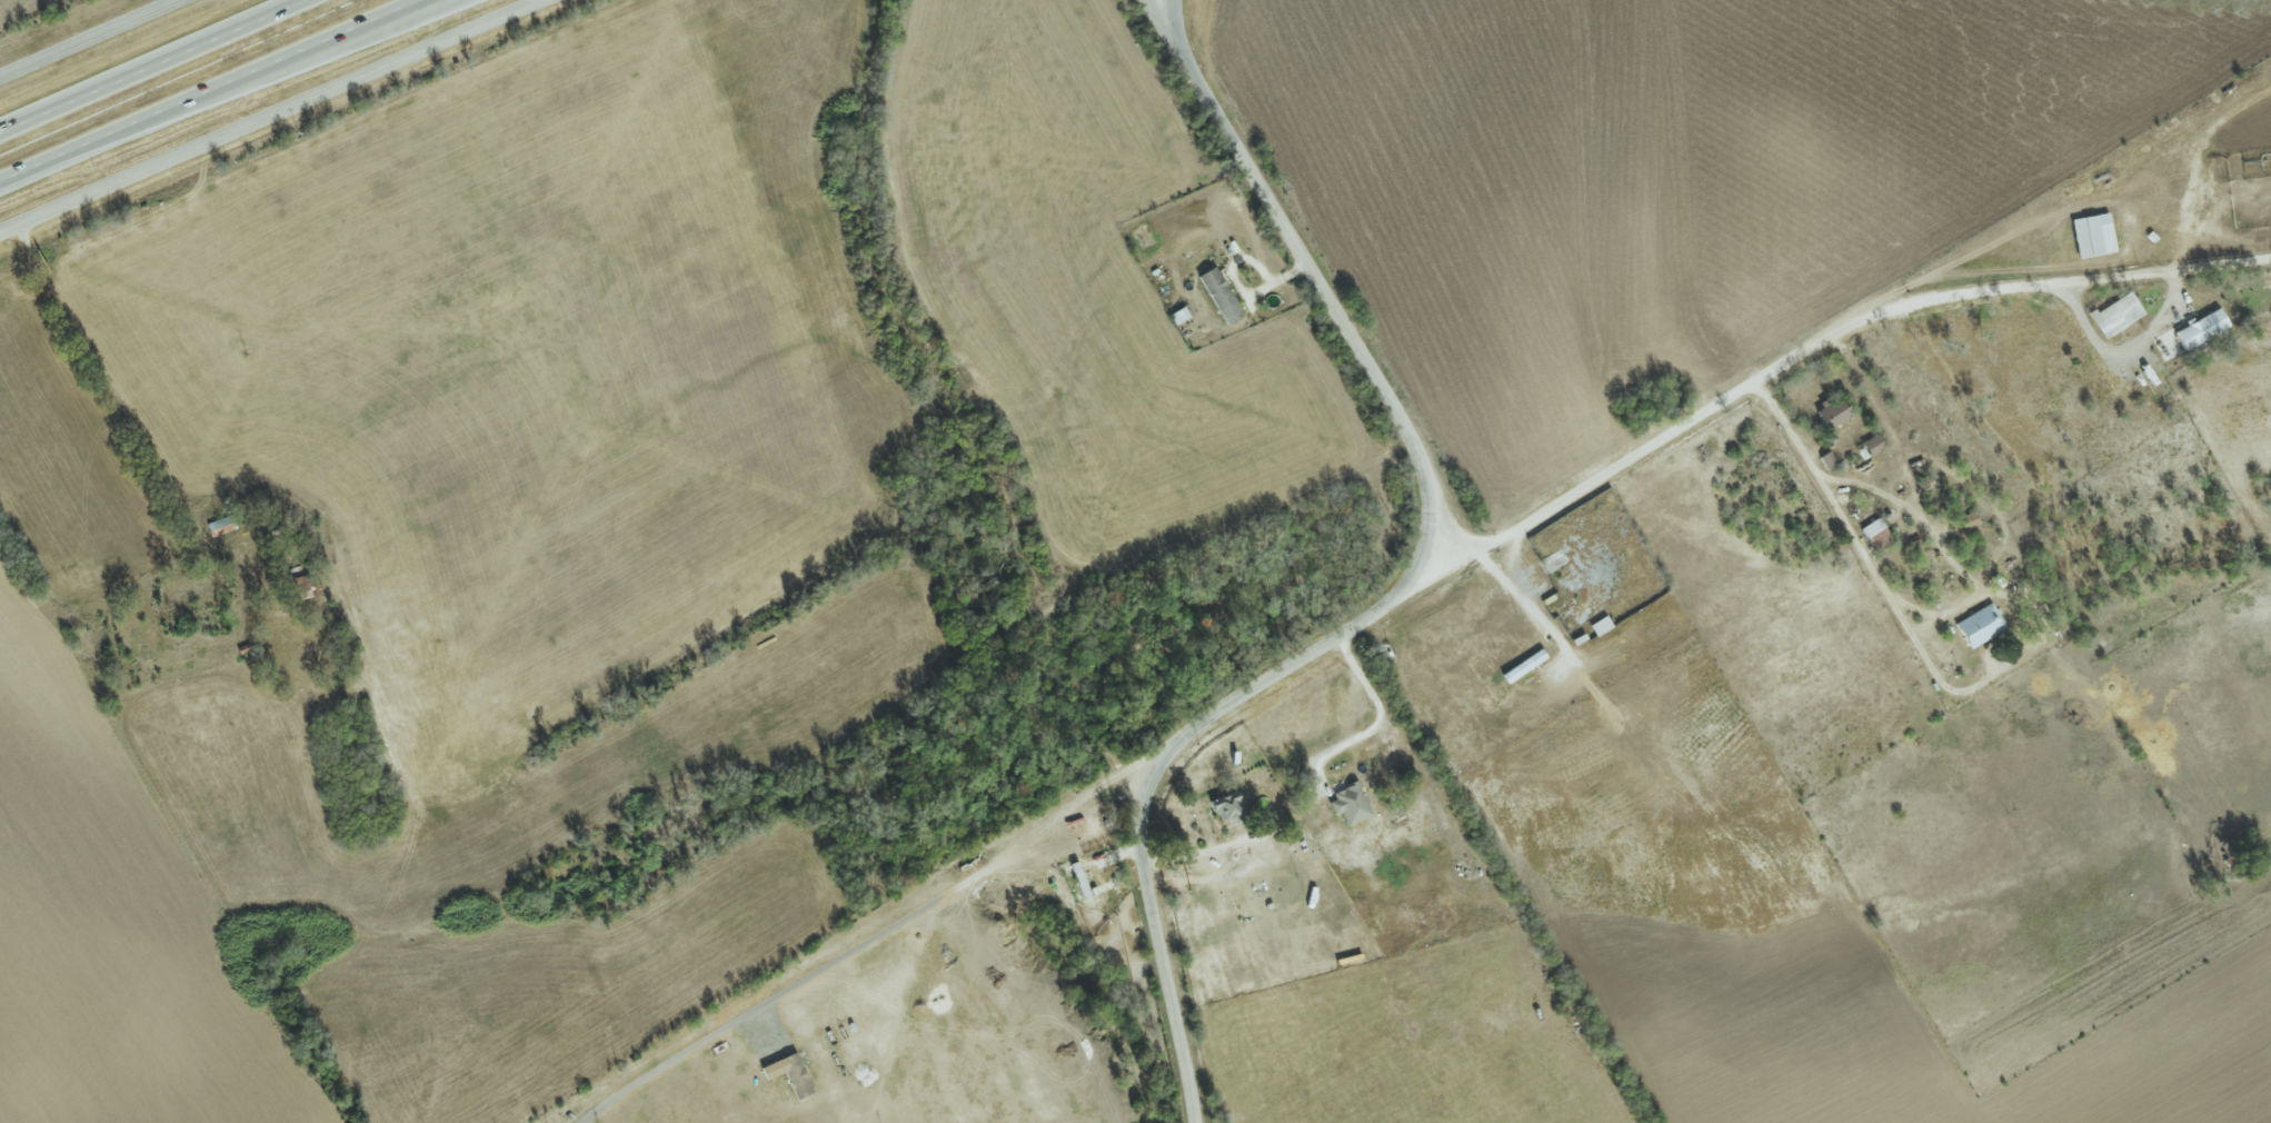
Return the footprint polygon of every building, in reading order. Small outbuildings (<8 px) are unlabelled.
[(2116,252),(2111,213),(2074,217),(2078,256),(2116,252)] [(1198,276),(1229,325),(1246,314),(1215,266),(1198,276)] [(2146,316),(2133,291),(2091,313),(2103,337),(2146,316)] [(2231,325),(2220,307),(2175,332),(2186,351),(2231,325)] [(1892,539),(1881,517),(1862,526),(1873,548),(1892,539)] [(1968,647),(2007,630),(1995,603),(1956,620),(1968,647)] [(1335,815),(1342,812),(1348,825),(1373,815),(1360,783),(1327,796),(1335,815)] [(1222,826),(1249,816),(1240,790),(1213,800),(1222,826)] [(762,1065),(767,1078),(787,1072),(796,1099),(813,1094),(799,1053),(762,1065)]
